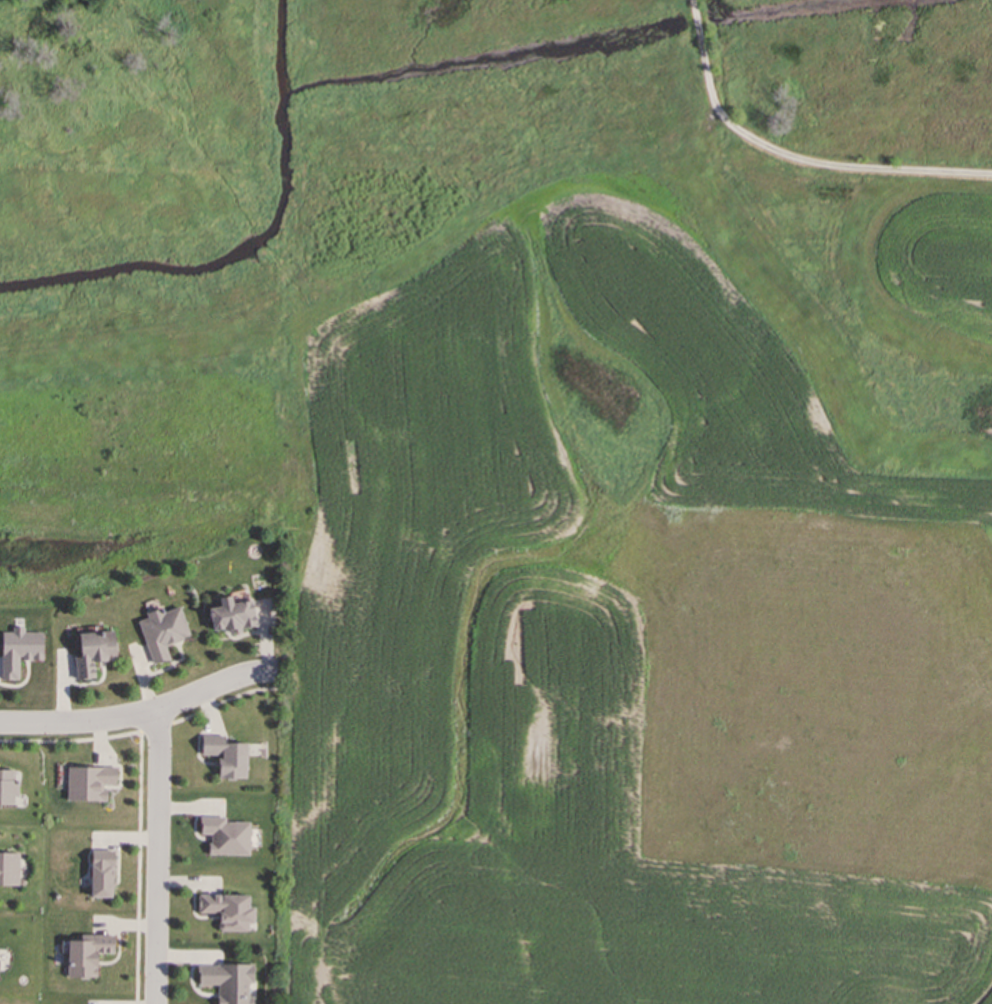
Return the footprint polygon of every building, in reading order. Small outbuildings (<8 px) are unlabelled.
[(251,599),(230,602),(229,595),(217,597),(218,606),(207,607),(211,631),(228,628),(229,630),(255,626),(251,599)] [(150,664),(168,658),(164,644),(188,636),(179,606),(161,611),(160,607),(144,612),(145,617),(137,620),(150,664)] [(18,678),(18,659),(41,659),(41,631),(23,631),(23,626),(10,626),(10,631),(0,631),(0,679),(18,678)] [(92,661),(115,659),(113,630),(77,633),(79,656),(73,656),(75,678),(93,677),(92,661)] [(199,754),(217,755),(217,777),(244,778),(245,742),(223,741),(223,734),(200,734),(199,754)] [(64,766),(116,766),(116,783),(101,783),(101,788),(107,788),(107,800),(64,800),(64,766)] [(14,803),(0,803),(0,769),(14,769),(14,778),(19,778),(19,795),(14,794),(14,803)] [(248,821),(224,821),(224,817),(199,816),(198,834),(208,834),(208,854),(248,854),(248,821)] [(90,848),(115,848),(114,866),(111,866),(111,896),(90,896),(90,848)] [(0,851),(0,884),(18,884),(18,851),(0,851)] [(246,930),(247,921),(253,921),(253,906),(247,906),(247,895),(197,893),(196,912),(218,913),(217,929),(246,930)] [(81,934),(115,934),(115,955),(99,955),(99,977),(67,977),(68,938),(81,938),(81,934)] [(196,964),(196,985),(216,985),(216,1003),(251,1003),(251,996),(246,996),(246,982),(252,982),(252,964),(196,964)]
